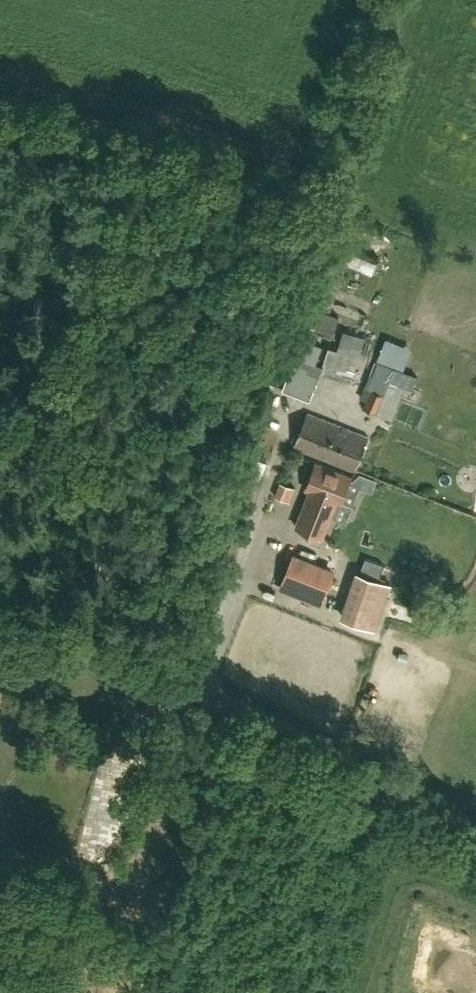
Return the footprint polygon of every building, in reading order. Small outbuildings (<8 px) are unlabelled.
[(353,246),(346,259),(374,275),(382,263),(353,246)] [(311,328),(333,335),(339,317),(330,313),(337,294),(344,274),(326,267),(318,288),(325,290),(318,309),(317,309),(311,328)] [(366,336),(344,329),(337,349),(359,357),(366,336)] [(322,344),(309,339),(302,337),(283,389),(310,399),(322,365),(316,363),(322,344)] [(393,388),(395,383),(389,380),(390,377),(379,373),(372,390),(365,386),(361,398),(366,400),(363,407),(377,413),(387,386),(393,388)] [(355,470),(369,436),(308,413),(294,446),(355,470)] [(340,503),(351,475),(317,462),(306,490),(310,491),(296,525),(322,535),(336,501),(340,503)] [(287,480),(280,494),(295,502),(302,487),(287,480)] [(320,604),(332,573),(292,557),(280,588),(320,604)] [(392,567),(366,558),(362,570),(388,579),(392,567)] [(375,630),(392,584),(356,571),(339,617),(375,630)]
